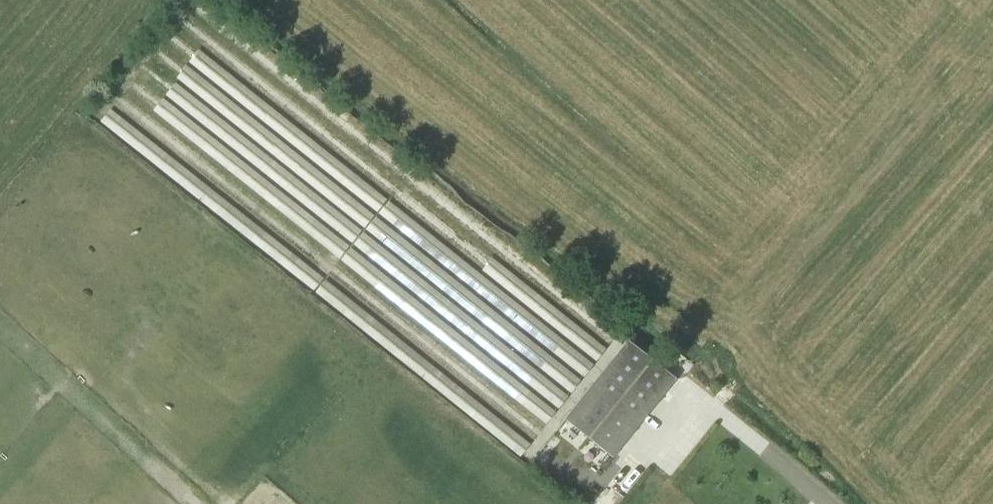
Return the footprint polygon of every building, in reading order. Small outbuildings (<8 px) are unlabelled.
[(387,200),(174,30),(164,44),(376,213),(387,200)] [(374,215),(162,46),(151,59),(364,229),(374,215)] [(361,231),(149,62),(139,75),(351,244),(361,231)] [(349,247),(137,78),(126,91),(338,260),(349,247)] [(323,278),(112,110),(101,123),(313,291),(323,278)] [(618,333),(415,170),(404,184),(608,346),(618,333)] [(606,348),(402,186),(392,199),(595,362),(606,348)] [(593,364),(390,202),(379,215),(583,377),(593,364)] [(581,380),(377,218),(366,231),(570,393),(581,380)] [(568,396),(364,233),(354,247),(558,409),(568,396)] [(555,412),(352,249),(341,262),(545,425),(555,412)] [(543,428),(339,265),(328,278),(532,441),(543,428)] [(530,443),(326,281),(316,294),(520,457),(530,443)] [(613,459),(677,380),(628,341),(565,420),(613,459)]
